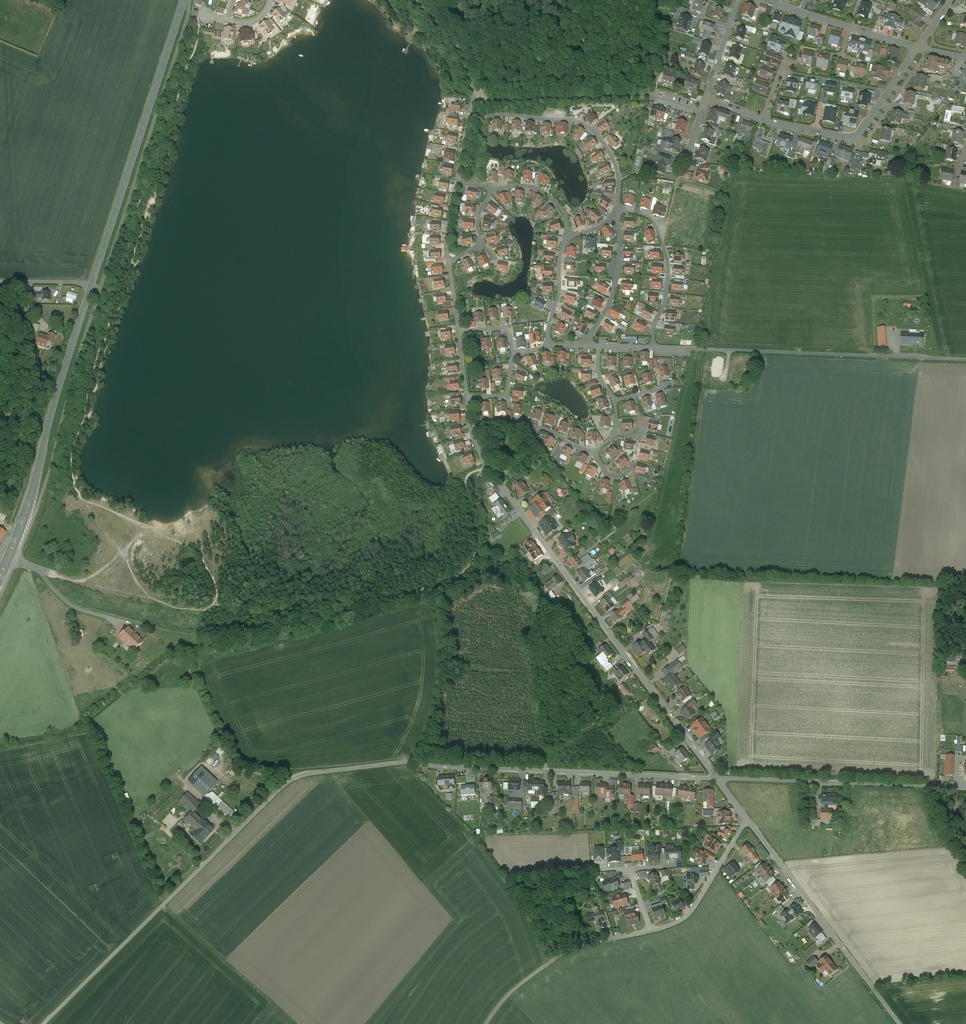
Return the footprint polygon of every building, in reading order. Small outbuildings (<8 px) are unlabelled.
[(238,2),(236,1),(235,6),(237,6),(234,14),(244,17),(249,0),(239,0),(238,2)] [(693,1),(694,1),(691,11),(700,14),(704,0),(693,0),(693,1)] [(833,10),(841,13),(844,4),(847,5),(848,0),(836,0),(833,10)] [(920,3),(932,12),(940,1),(939,0),(923,0),(920,3)] [(872,7),(863,3),(858,15),(867,19),(872,7)] [(755,8),(745,5),(742,16),(752,19),(752,17),(755,8)] [(723,10),(716,8),(713,17),(720,19),(723,10)] [(284,14),(279,9),(272,16),(278,23),(279,21),(281,23),(285,20),(284,18),(285,16),(283,14),(284,14)] [(918,9),(912,19),(913,19),(912,20),(911,20),(909,23),(909,24),(907,27),(913,32),(914,31),(917,34),(923,26),(919,23),(922,20),(926,15),(918,9)] [(676,28),(689,32),(692,18),(680,14),(676,28)] [(781,16),(774,14),(773,18),(772,21),(779,23),(781,16)] [(899,18),(888,14),(887,16),(884,15),(883,18),(881,24),(885,25),(884,27),(895,30),(896,28),(899,29),(899,30),(901,24),(902,21),(899,20),(899,18)] [(798,22),(789,19),(785,18),(785,17),(784,17),(782,26),(780,26),(778,32),(790,35),(790,37),(791,35),(797,37),(799,32),(800,29),(799,29),(801,22),(800,22),(800,23),(798,22)] [(271,26),(268,21),(259,27),(264,35),(266,34),(267,36),(272,33),(271,31),(272,30),(273,30),(273,29),(271,27),(271,26)] [(715,26),(704,22),(701,30),(704,31),(704,32),(703,32),(703,33),(704,33),(703,38),(709,39),(711,33),(712,34),(715,26)] [(817,27),(815,26),(815,27),(811,26),(810,26),(809,27),(809,29),(809,30),(808,35),(809,35),(809,34),(813,35),(813,36),(816,37),(817,38),(818,35),(820,28),(817,27)] [(234,30),(224,29),(224,32),(222,32),(221,38),(224,39),(224,40),(230,41),(230,40),(232,40),(234,30)] [(746,31),(738,29),(735,38),(743,40),(745,36),(745,35),(746,31)] [(249,30),(240,31),(241,35),(240,35),(241,43),(243,42),(243,44),(248,43),(248,42),(250,41),(250,40),(254,40),(253,33),(250,34),(249,30)] [(841,34),(832,32),(829,43),(833,44),(833,43),(838,44),(838,45),(840,38),(841,34)] [(957,34),(955,45),(960,45),(960,47),(965,47),(965,42),(965,43),(965,36),(963,35),(957,34)] [(824,37),(818,35),(817,38),(816,37),(815,42),(822,44),(824,37)] [(782,44),(775,42),(776,38),(771,36),(770,40),(768,45),(768,47),(771,48),(775,49),(780,50),(782,44)] [(872,43),(853,37),(849,47),(853,47),(851,51),(857,53),(859,49),(869,52),(870,49),(872,43)] [(711,46),(703,43),(701,49),(700,49),(699,54),(708,56),(711,46)] [(881,46),(875,45),(873,50),(873,51),(879,53),(881,46)] [(740,49),(732,47),(729,57),(733,59),(737,60),(740,49)] [(898,50),(888,48),(885,61),(896,63),(898,50)] [(812,53),(804,51),(802,57),(799,59),(798,63),(806,65),(806,63),(811,64),(812,57),(811,57),(812,53)] [(681,58),(696,63),(698,58),(683,53),(681,58)] [(773,56),(768,54),(766,59),(769,60),(767,66),(771,67),(772,68),(774,64),(777,65),(779,58),(773,56)] [(823,56),(819,55),(818,57),(817,66),(827,68),(829,57),(823,56)] [(941,61),(929,58),(928,62),(926,62),(925,66),(924,66),(923,70),(927,71),(928,70),(931,71),(931,72),(932,72),(932,71),(936,72),(936,73),(939,73),(939,71),(945,73),(946,71),(947,69),(948,69),(948,66),(950,66),(950,63),(941,61)] [(847,63),(838,61),(836,72),(840,73),(841,72),(845,73),(846,73),(847,66),(847,63)] [(701,65),(696,63),(694,70),(692,74),(701,77),(704,66),(700,65),(701,65)] [(736,68),(726,65),(723,75),(733,79),(734,75),(735,76),(735,75),(734,74),(736,68)] [(866,66),(857,65),(856,68),(855,73),(859,74),(860,76),(862,76),(864,75),(866,66)] [(890,67),(882,65),(882,68),(885,69),(884,74),(888,75),(890,67)] [(882,68),(873,67),(871,78),(883,81),(884,74),(885,69),(882,68)] [(770,71),(762,68),(759,76),(764,78),(768,79),(769,78),(771,79),(774,72),(770,71)] [(677,76),(665,72),(662,82),(673,86),(677,76)] [(926,78),(917,76),(915,88),(923,90),(923,86),(925,86),(926,78)] [(699,83),(686,79),(684,87),(693,90),(692,92),(696,93),(699,83)] [(743,81),(736,79),(734,85),(741,87),(743,81)] [(818,81),(805,79),(804,89),(817,91),(818,81)] [(798,82),(787,80),(785,91),(795,93),(798,82)] [(764,85),(756,82),(753,90),(759,92),(763,93),(766,94),(769,86),(764,85)] [(729,86),(720,83),(716,95),(725,97),(726,95),(729,96),(732,89),(728,87),(729,86)] [(825,83),(823,93),(834,95),(836,85),(825,83)] [(843,87),(841,97),(852,99),(854,89),(843,87)] [(870,95),(859,93),(857,106),(866,107),(866,103),(869,103),(870,95)] [(915,95),(905,93),(903,104),(913,106),(915,95)] [(797,102),(778,99),(776,112),(788,114),(789,107),(795,108),(797,102)] [(452,103),(451,111),(455,112),(455,111),(460,111),(461,104),(452,103)] [(806,104),(805,104),(805,107),(803,106),(802,110),(804,111),(803,114),(813,116),(815,106),(813,105),(806,104)] [(656,107),(656,109),(653,108),(652,110),(650,117),(653,118),(653,119),(656,120),(660,108),(656,107)] [(825,107),(823,120),(834,123),(837,110),(825,107)] [(663,109),(660,108),(656,120),(660,121),(660,120),(663,121),(665,114),(666,112),(663,111),(663,109)] [(718,114),(711,111),(708,121),(710,122),(716,124),(717,120),(726,124),(730,114),(719,110),(718,114)] [(592,112),(592,113),(592,112),(591,113),(590,112),(588,112),(587,113),(586,115),(587,116),(586,117),(591,124),(597,120),(595,116),(593,113),(592,112)] [(858,114),(847,112),(846,119),(844,119),(843,125),(848,126),(848,127),(853,128),(854,121),(856,122),(858,114)] [(902,113),(893,112),(891,123),(896,124),(900,124),(898,124),(899,120),(900,120),(901,117),(905,118),(905,119),(909,119),(910,115),(907,114),(902,113)] [(458,118),(450,117),(449,118),(447,118),(446,122),(448,122),(448,123),(448,124),(449,124),(449,125),(453,125),(457,126),(458,118)] [(686,123),(679,120),(677,125),(675,130),(679,132),(679,131),(683,132),(686,123)] [(520,122),(513,122),(512,126),(512,130),(512,131),(514,131),(513,133),(518,134),(518,131),(519,131),(520,129),(520,130),(520,129),(520,122)] [(605,122),(604,122),(597,127),(602,133),(605,130),(606,131),(609,129),(608,128),(609,128),(608,126),(609,125),(609,124),(608,122),(607,122),(605,123),(605,122)] [(754,126),(743,122),(739,132),(746,135),(746,132),(751,134),(754,126)] [(534,123),(527,123),(526,127),(525,131),(526,131),(526,132),(527,132),(527,134),(531,135),(532,132),(533,132),(533,129),(534,129),(534,128),(534,123)] [(567,125),(560,124),(559,129),(559,132),(559,133),(566,134),(567,125)] [(551,125),(543,125),(543,128),(542,128),(542,133),(543,134),(544,134),(544,135),(545,136),(547,136),(548,135),(548,134),(550,134),(550,130),(551,125)] [(584,131),(577,128),(573,135),(575,136),(573,138),(577,140),(578,138),(580,139),(584,131)] [(760,128),(752,148),(758,150),(759,148),(763,149),(761,155),(763,156),(762,157),(763,157),(764,156),(766,157),(770,145),(765,143),(765,144),(761,143),(765,130),(760,128)] [(710,130),(705,129),(702,140),(706,141),(709,142),(708,144),(714,146),(716,139),(715,139),(717,134),(717,133),(714,132),(710,130)] [(891,130),(882,129),(880,141),(887,143),(888,138),(889,139),(891,130)] [(964,133),(954,131),(951,144),(961,146),(964,133)] [(746,135),(739,132),(739,133),(739,134),(738,138),(749,142),(751,134),(746,132),(746,135)] [(457,135),(449,134),(448,135),(447,135),(446,136),(445,138),(446,139),(448,140),(447,141),(448,141),(448,142),(452,143),(452,142),(456,143),(457,135)] [(785,136),(780,135),(777,145),(782,147),(782,145),(790,147),(793,139),(791,139),(785,137),(785,136)] [(613,136),(607,140),(613,147),(614,146),(615,148),(616,148),(618,146),(618,145),(617,144),(619,143),(618,142),(616,139),(613,136)] [(592,138),(585,144),(586,145),(585,146),(584,147),(586,149),(587,149),(588,148),(589,149),(590,149),(593,147),(596,144),(592,138)] [(668,140),(664,139),(663,141),(662,142),(660,146),(664,147),(669,149),(670,147),(672,143),(668,142),(668,140)] [(680,141),(673,139),(672,143),(670,147),(678,150),(680,141)] [(813,143),(800,139),(797,147),(798,148),(796,153),(801,155),(803,149),(810,151),(813,143)] [(824,144),(820,142),(816,153),(823,155),(823,153),(829,155),(832,147),(824,144)] [(438,152),(439,147),(433,146),(434,144),(429,144),(428,148),(433,149),(433,152),(438,152)] [(853,151),(840,146),(836,156),(849,161),(850,158),(853,151)] [(709,151),(701,148),(699,155),(698,155),(696,159),(699,160),(705,162),(709,151)] [(958,151),(949,149),(946,160),(955,162),(958,151)] [(454,152),(446,150),(445,152),(442,151),(442,155),(445,156),(444,158),(445,158),(449,159),(449,158),(453,159),(454,152)] [(886,154),(870,151),(870,155),(869,159),(869,164),(875,165),(876,161),(885,162),(886,154)] [(592,157),(593,158),(592,159),(592,160),(593,162),(594,162),(596,162),(597,163),(597,162),(598,163),(601,160),(604,158),(599,152),(596,154),(592,157)] [(861,153),(855,152),(853,159),(853,160),(860,161),(861,158),(861,153)] [(671,158),(661,155),(658,163),(666,166),(668,166),(671,158)] [(860,161),(853,160),(851,165),(850,168),(858,170),(860,161)] [(666,166),(658,163),(655,172),(660,174),(660,173),(663,174),(666,166)] [(607,165),(599,169),(600,170),(597,171),(599,175),(602,174),(602,175),(603,175),(607,174),(606,173),(610,171),(607,165)] [(708,165),(699,166),(700,169),(699,170),(708,173),(708,170),(709,170),(708,165)] [(453,168),(444,166),(443,173),(443,174),(444,173),(451,175),(453,168)] [(511,169),(508,169),(507,170),(507,172),(506,172),(505,181),(512,181),(513,177),(514,173),(513,173),(513,172),(512,172),(512,171),(511,169)] [(947,170),(942,169),(940,179),(951,182),(952,180),(953,172),(947,170)] [(699,170),(698,170),(695,179),(699,180),(703,182),(703,181),(707,182),(709,174),(708,173),(699,170)] [(524,172),(523,181),(532,181),(532,172),(530,172),(530,171),(526,171),(526,172),(524,172)] [(683,178),(689,180),(691,174),(685,171),(683,178)] [(491,174),(490,174),(489,183),(496,183),(497,174),(496,174),(491,174)] [(542,175),(542,176),(542,175),(540,180),(538,184),(545,186),(547,182),(549,179),(548,179),(548,178),(543,176),(543,175),(542,175)] [(960,179),(956,178),(955,180),(954,188),(963,190),(964,184),(959,183),(960,179)] [(449,183),(440,181),(439,188),(448,190),(449,183)] [(613,181),(604,183),(605,184),(603,184),(602,186),(603,188),(604,189),(605,188),(606,190),(607,190),(611,190),(611,189),(614,189),(613,181)] [(477,191),(469,190),(467,197),(476,199),(476,197),(477,193),(477,191)] [(524,192),(516,192),(516,196),(516,200),(516,201),(517,201),(518,201),(518,203),(522,203),(522,201),(524,201),(524,200),(524,196),(524,192)] [(505,193),(498,197),(504,206),(510,202),(505,193)] [(537,194),(533,202),(534,202),(533,204),(533,206),(536,207),(538,207),(539,206),(540,206),(545,199),(537,194)] [(445,196),(436,195),(435,202),(435,203),(439,203),(441,203),(443,203),(445,196)] [(635,197),(627,195),(625,205),(633,207),(635,197)] [(610,203),(603,198),(600,203),(599,203),(599,204),(600,204),(599,205),(602,207),(602,206),(606,209),(610,203)] [(651,200),(643,198),(641,208),(648,210),(651,200)] [(498,209),(491,204),(487,209),(490,212),(490,213),(493,215),(493,214),(494,215),(495,213),(496,214),(498,211),(497,210),(498,210),(498,209)] [(550,205),(544,211),(550,217),(557,210),(550,205)] [(663,207),(656,205),(653,215),(661,217),(663,207)] [(438,209),(433,208),(433,210),(432,209),(430,210),(430,212),(431,214),(432,214),(432,215),(433,216),(437,217),(437,216),(441,217),(442,210),(438,209)] [(540,210),(534,216),(536,219),(543,213),(540,210)] [(601,216),(594,211),(593,212),(592,211),(590,211),(589,212),(589,214),(590,215),(589,216),(590,217),(589,217),(592,219),(596,222),(601,216)] [(581,217),(574,220),(575,221),(574,221),(575,224),(576,224),(577,228),(584,226),(583,221),(581,217)] [(493,228),(495,221),(485,218),(483,225),(493,228)] [(633,220),(624,220),(624,227),(629,228),(632,228),(633,228),(633,226),(635,226),(636,225),(636,223),(635,222),(633,222),(633,220)] [(474,221),(465,221),(465,223),(463,222),(462,226),(464,226),(464,229),(474,229),(474,221)] [(552,224),(550,225),(550,226),(548,227),(549,231),(552,231),(551,231),(552,232),(553,232),(556,231),(561,229),(558,222),(552,224)] [(440,223),(431,223),(431,231),(435,231),(439,231),(440,223)] [(610,226),(601,230),(606,239),(609,237),(610,239),(614,237),(613,235),(614,234),(610,226)] [(489,248),(493,247),(493,244),(498,243),(494,232),(488,233),(489,236),(486,237),(489,245),(489,248)] [(653,232),(645,234),(647,242),(655,240),(653,232)] [(471,236),(462,238),(462,239),(462,240),(463,240),(462,240),(463,244),(464,244),(464,246),(465,246),(468,245),(473,244),(471,236)] [(439,237),(430,237),(430,239),(428,239),(427,239),(427,240),(426,241),(427,242),(428,243),(430,243),(430,244),(431,244),(431,245),(435,245),(439,245),(439,237)] [(557,240),(548,239),(548,240),(547,240),(548,240),(548,241),(547,241),(546,245),(547,245),(547,247),(548,247),(552,248),(552,247),(556,247),(557,240)] [(505,247),(497,250),(499,257),(503,256),(507,255),(508,254),(507,253),(508,252),(507,248),(506,249),(506,248),(506,247),(506,248),(505,247)] [(611,249),(602,249),(602,250),(601,250),(601,255),(602,255),(602,256),(603,256),(603,257),(607,257),(611,257),(611,249)] [(634,250),(624,250),(624,258),(633,259),(634,250)] [(660,250),(652,250),(652,252),(649,252),(649,256),(652,256),(651,259),(660,259),(660,250)] [(440,251),(431,252),(431,253),(431,258),(431,259),(432,259),(432,260),(436,259),(440,258),(440,251)] [(678,254),(674,253),(673,261),(682,262),(682,260),(684,260),(685,256),(682,256),(683,254),(682,254),(678,253),(678,254)] [(554,255),(545,254),(545,256),(542,256),(542,260),(544,260),(544,262),(545,262),(549,262),(553,262),(554,255)] [(485,256),(478,259),(483,268),(491,263),(489,260),(488,260),(485,256)] [(470,259),(462,263),(467,271),(474,267),(470,259)] [(565,262),(565,270),(574,270),(575,262),(565,262)] [(507,265),(498,263),(497,271),(507,272),(508,266),(508,265),(507,265)] [(434,266),(433,266),(433,268),(430,268),(431,272),(433,272),(434,273),(435,273),(435,274),(438,273),(442,272),(442,265),(434,266)] [(605,266),(596,265),(596,267),(595,267),(595,271),(595,273),(596,273),(600,273),(604,273),(605,266)] [(662,273),(663,266),(652,265),(652,273),(662,273)] [(683,268),(674,267),(673,275),(677,275),(677,276),(681,276),(682,276),(682,274),(683,270),(683,268)] [(436,280),(434,280),(435,288),(436,288),(440,288),(440,287),(444,287),(443,279),(441,279),(436,280)] [(577,279),(569,279),(568,286),(577,287),(577,279)] [(662,288),(662,280),(652,279),(651,287),(662,288)] [(623,280),(622,289),(632,291),(633,282),(623,280)] [(600,282),(596,289),(606,294),(609,287),(600,282)] [(674,283),(673,283),(672,290),(681,291),(681,289),(683,290),(684,285),(681,285),(681,284),(674,283)] [(554,284),(544,284),(544,293),(554,293),(554,284)] [(67,291),(66,297),(76,300),(77,295),(67,291)] [(567,292),(564,300),(574,303),(577,295),(567,292)] [(50,293),(42,293),(42,299),(42,301),(50,301),(50,293)] [(445,295),(436,296),(437,303),(438,303),(438,304),(442,303),(446,302),(445,295)] [(658,303),(658,295),(647,295),(647,303),(658,303)] [(596,296),(592,304),(601,309),(605,301),(596,296)] [(679,299),(671,298),(670,305),(674,305),(674,306),(678,306),(679,306),(679,304),(681,305),(682,300),(679,300),(679,299)] [(547,303),(538,299),(534,307),(542,311),(547,303)] [(508,307),(505,307),(505,309),(503,309),(504,318),(511,317),(511,313),(511,309),(511,308),(509,308),(508,307)] [(621,313),(613,308),(610,315),(618,319),(619,318),(618,318),(621,319),(623,315),(621,314),(621,313)] [(494,309),(490,309),(490,310),(489,310),(489,311),(488,311),(489,315),(490,319),(497,318),(496,309),(495,310),(494,309)] [(593,312),(589,309),(585,316),(586,316),(586,317),(589,318),(593,320),(597,313),(593,312)] [(653,313),(645,309),(644,309),(644,310),(642,309),(640,313),(642,314),(641,315),(642,316),(645,318),(645,317),(649,319),(653,313)] [(572,314),(564,310),(560,317),(564,319),(567,321),(568,321),(572,314)] [(447,312),(438,313),(439,321),(448,319),(447,312)] [(530,312),(530,322),(541,322),(541,312),(530,312)] [(675,313),(667,312),(666,319),(670,320),(674,320),(675,320),(675,318),(676,319),(676,314),(675,314),(675,313)] [(482,314),(480,314),(480,313),(476,314),(474,315),(474,316),(474,319),(475,319),(475,323),(482,323),(482,314)] [(610,323),(606,321),(603,328),(607,330),(606,330),(610,332),(611,332),(611,331),(612,331),(614,327),(613,327),(614,325),(610,323)] [(643,333),(647,326),(639,321),(635,329),(643,333)] [(39,326),(33,324),(31,331),(37,333),(39,326)] [(566,327),(558,324),(554,333),(561,336),(566,327)] [(587,327),(580,324),(578,327),(576,330),(576,331),(583,335),(587,327)] [(674,328),(665,327),(664,334),(668,335),(672,336),(672,335),(673,335),(673,334),(675,334),(676,330),(674,330),(674,328)] [(885,327),(878,327),(879,346),(886,346),(885,327)] [(446,330),(441,331),(442,339),(443,338),(443,339),(447,338),(451,337),(450,330),(446,330)] [(540,333),(531,334),(532,344),(541,344),(540,333)] [(923,334),(901,333),(900,344),(923,345),(923,334)] [(56,336),(49,334),(47,337),(46,343),(47,343),(53,345),(56,336)] [(47,337),(40,335),(38,340),(37,345),(45,348),(47,343),(46,343),(47,337)] [(489,339),(482,340),(482,344),(482,348),(483,348),(483,349),(490,348),(489,339)] [(525,339),(516,339),(517,350),(526,349),(525,339)] [(505,340),(498,340),(498,345),(498,348),(499,348),(499,349),(506,349),(505,340)] [(446,347),(445,347),(446,355),(447,355),(451,355),(451,354),(455,354),(454,346),(446,347)] [(550,353),(542,354),(543,359),(542,359),(543,362),(543,363),(551,362),(550,353)] [(566,353),(558,353),(558,355),(558,359),(558,361),(566,361),(566,353)] [(649,354),(641,353),(641,358),(640,358),(640,361),(641,361),(641,362),(648,362),(649,354)] [(531,358),(527,359),(528,363),(528,364),(529,367),(530,367),(530,368),(537,365),(534,357),(531,358)] [(589,358),(582,358),(581,365),(582,365),(582,366),(586,366),(586,365),(590,365),(590,358),(589,358)] [(616,358),(608,358),(608,362),(607,362),(607,366),(608,366),(608,367),(614,367),(615,367),(616,358)] [(632,359),(624,358),(624,363),(623,366),(624,366),(624,367),(631,368),(632,359)] [(713,359),(713,368),(703,367),(703,374),(713,375),(717,375),(717,371),(721,371),(721,368),(722,368),(723,360),(717,359),(716,359),(715,359),(714,359),(713,359)] [(457,364),(448,366),(448,367),(446,367),(445,368),(446,371),(447,372),(448,371),(449,373),(450,373),(453,373),(453,372),(457,372),(457,364)] [(666,368),(659,370),(662,378),(669,376),(666,368)] [(501,371),(493,371),(494,375),(493,376),(493,379),(494,379),(494,380),(501,379),(501,371)] [(526,375),(518,372),(515,379),(519,381),(522,382),(523,382),(524,381),(525,377),(526,375)] [(590,372),(582,372),(581,380),(582,380),(586,380),(590,380),(590,372)] [(650,374),(643,376),(644,380),(643,380),(644,384),(645,383),(645,384),(652,382),(650,374)] [(618,380),(615,376),(609,380),(613,388),(620,384),(619,383),(620,383),(618,380)] [(632,376),(625,378),(626,382),(626,385),(627,385),(627,386),(634,384),(632,376)] [(487,380),(480,381),(480,385),(480,389),(481,389),(481,390),(488,389),(487,380)] [(458,382),(449,383),(449,384),(449,385),(448,385),(447,386),(447,388),(448,389),(450,389),(450,391),(451,390),(451,391),(455,390),(459,389),(458,382)] [(598,387),(590,389),(592,397),(593,396),(593,397),(597,396),(597,395),(601,394),(598,387)] [(523,390),(514,389),(513,396),(517,397),(521,398),(522,398),(523,390)] [(663,394),(656,396),(657,400),(658,404),(658,403),(658,404),(665,402),(663,394)] [(460,397),(451,398),(451,400),(450,400),(449,401),(449,403),(450,404),(452,404),(452,406),(453,405),(453,406),(456,405),(461,404),(460,397)] [(650,398),(642,400),(644,404),(643,404),(644,407),(645,407),(645,408),(652,406),(650,398)] [(600,401),(598,401),(600,406),(599,406),(600,409),(601,409),(601,410),(608,408),(607,406),(608,406),(607,405),(605,399),(600,401)] [(633,402),(626,404),(627,408),(627,409),(628,412),(628,413),(635,411),(633,402)] [(505,403),(498,404),(498,408),(497,408),(498,412),(498,413),(506,412),(506,410),(505,403)] [(489,404),(481,404),(482,413),(490,412),(489,404)] [(522,406),(515,405),(513,414),(521,415),(521,414),(522,411),(521,411),(522,406)] [(541,412),(534,410),(534,411),(533,414),(532,419),(539,421),(541,413),(541,412)] [(458,412),(450,413),(450,415),(447,415),(448,419),(450,419),(451,421),(456,420),(459,419),(458,412)] [(555,417),(547,415),(547,416),(546,419),(546,420),(545,424),(552,426),(555,417)] [(609,418),(601,418),(602,422),(601,422),(601,426),(602,426),(602,427),(609,427),(609,418)] [(631,420),(622,421),(623,430),(632,429),(631,420)] [(658,423),(650,421),(648,428),(652,430),(656,431),(656,430),(657,431),(658,423)] [(568,425),(561,422),(561,423),(560,423),(559,427),(558,431),(566,433),(567,428),(568,425)] [(460,427),(451,429),(451,430),(450,431),(449,432),(449,434),(451,435),(452,434),(452,436),(453,436),(454,437),(458,436),(457,435),(461,434),(460,427)] [(575,430),(574,429),(573,430),(572,433),(571,438),(578,440),(581,431),(579,431),(580,429),(579,428),(577,427),(576,428),(575,430)] [(595,433),(588,433),(588,434),(587,434),(588,438),(589,442),(596,442),(595,433)] [(554,440),(547,437),(545,441),(545,440),(543,444),(544,444),(543,445),(545,445),(544,446),(548,448),(549,447),(550,448),(554,440)] [(655,439),(647,437),(645,444),(649,445),(652,446),(653,446),(654,446),(656,439),(655,439)] [(462,441),(454,444),(456,451),(457,450),(457,451),(460,450),(460,449),(464,448),(462,441)] [(634,443),(625,441),(624,448),(624,449),(628,450),(628,449),(632,450),(634,443)] [(618,452),(612,446),(609,450),(609,449),(606,452),(607,452),(606,453),(607,454),(610,457),(611,458),(616,453),(618,452)] [(572,450),(565,447),(563,450),(561,454),(561,455),(568,458),(569,456),(572,450)] [(649,453),(641,451),(639,458),(643,459),(643,460),(647,460),(648,460),(649,453)] [(470,453),(462,457),(465,463),(466,463),(466,464),(469,462),(473,460),(470,453)] [(587,457),(581,454),(579,457),(577,460),(578,460),(577,462),(583,465),(584,464),(587,457)] [(628,462),(623,457),(619,460),(617,462),(616,463),(621,468),(628,462)] [(646,466),(637,464),(635,471),(638,472),(638,473),(642,474),(642,473),(644,474),(646,466)] [(597,470),(590,466),(588,470),(586,473),(586,474),(593,478),(593,476),(597,470)] [(609,481),(602,480),(601,485),(600,488),(601,488),(601,489),(608,490),(609,481)] [(628,481),(621,483),(622,487),(623,491),(630,489),(628,481)] [(514,487),(514,488),(517,491),(515,492),(520,498),(527,493),(529,492),(528,490),(525,486),(523,487),(520,483),(514,487)] [(531,488),(528,490),(529,492),(527,493),(530,497),(535,493),(531,488)] [(496,493),(489,499),(493,504),(500,499),(496,493)] [(543,494),(533,501),(538,507),(532,512),(536,518),(542,513),(552,506),(551,505),(548,500),(543,494)] [(502,501),(494,506),(495,507),(503,517),(503,518),(510,513),(502,501)] [(503,517),(495,507),(491,510),(499,520),(503,517)] [(556,515),(552,510),(545,515),(548,519),(550,517),(551,519),(556,515)] [(548,519),(540,525),(547,536),(553,532),(553,533),(557,530),(554,525),(555,524),(551,519),(550,517),(548,519)] [(561,532),(554,538),(557,542),(559,540),(564,536),(561,532)] [(645,533),(638,539),(641,543),(645,540),(646,534),(645,533)] [(568,536),(566,534),(564,536),(559,540),(562,544),(562,543),(563,545),(562,545),(564,548),(566,551),(570,548),(571,550),(575,546),(573,543),(575,541),(570,534),(568,536)] [(542,556),(532,542),(525,547),(535,561),(542,556)] [(526,559),(520,551),(516,554),(521,562),(526,559)] [(588,554),(579,561),(582,565),(578,568),(580,570),(581,569),(584,567),(591,562),(592,560),(588,554)] [(579,561),(576,556),(569,562),(575,570),(578,568),(582,565),(579,561)] [(591,562),(584,567),(581,569),(582,571),(585,569),(587,572),(589,570),(594,566),(591,562)] [(602,567),(594,572),(598,578),(605,572),(604,569),(602,567)] [(582,571),(578,574),(584,583),(593,576),(593,575),(592,574),(590,576),(587,572),(585,569),(582,571)] [(557,576),(551,581),(552,583),(556,588),(562,583),(557,576)] [(631,576),(613,589),(615,592),(633,579),(631,576)] [(596,582),(588,588),(594,596),(601,591),(596,585),(598,584),(596,582)] [(556,588),(552,583),(547,587),(549,590),(550,592),(556,588)] [(613,597),(609,592),(602,596),(605,600),(608,598),(610,600),(613,597)] [(636,594),(627,600),(629,603),(638,596),(637,595),(636,594)] [(613,597),(610,600),(608,598),(605,600),(600,603),(607,612),(614,606),(617,603),(613,597)] [(629,603),(627,600),(621,605),(623,608),(624,608),(627,605),(631,610),(627,612),(627,614),(634,609),(629,603)] [(623,608),(618,612),(621,617),(627,612),(624,608),(623,608)] [(617,612),(610,617),(615,624),(622,618),(621,617),(618,612),(617,612)] [(669,622),(661,620),(658,634),(664,635),(669,622)] [(128,627),(118,637),(124,643),(133,652),(143,642),(128,627)] [(658,636),(652,628),(648,631),(654,639),(658,636)] [(654,639),(648,631),(642,635),(647,642),(648,643),(649,643),(654,639)] [(124,643),(118,637),(115,640),(121,646),(124,643)] [(594,647),(590,641),(586,644),(591,650),(594,647)] [(643,645),(640,642),(633,647),(640,657),(646,652),(647,651),(646,649),(643,645)] [(681,644),(675,649),(679,654),(685,649),(681,644)] [(609,651),(605,646),(606,646),(606,645),(598,651),(599,651),(602,655),(601,656),(605,661),(606,660),(613,655),(610,651),(609,651)] [(654,650),(651,645),(646,649),(647,651),(646,652),(649,655),(654,650)] [(605,661),(601,656),(602,655),(597,659),(605,670),(607,667),(606,666),(609,664),(606,660),(605,661)] [(682,661),(680,658),(677,661),(682,668),(686,666),(682,661)] [(677,661),(669,667),(674,674),(682,668),(677,661)] [(613,667),(610,663),(609,664),(606,666),(607,667),(605,670),(606,672),(607,672),(613,667)] [(613,667),(607,672),(611,677),(614,674),(617,672),(613,667)] [(669,667),(663,672),(668,678),(673,675),(674,674),(669,667)] [(617,672),(614,674),(616,676),(619,681),(628,675),(622,668),(617,672)] [(616,676),(614,674),(611,677),(616,683),(619,681),(616,676)] [(668,678),(664,681),(667,685),(671,690),(671,691),(675,688),(676,688),(676,687),(680,684),(673,675),(668,678)] [(629,691),(624,684),(620,687),(625,694),(629,691)] [(685,688),(677,694),(679,697),(678,697),(680,700),(682,702),(690,696),(688,692),(685,688)] [(692,698),(685,704),(688,708),(689,706),(691,709),(697,704),(692,698)] [(688,708),(681,712),(684,716),(687,720),(689,719),(690,720),(692,718),(691,717),(695,714),(691,709),(689,706),(688,708)] [(702,719),(692,726),(694,729),(694,730),(696,732),(706,724),(702,719)] [(706,724),(696,732),(698,735),(698,734),(701,738),(711,730),(706,724)] [(720,738),(715,731),(708,736),(712,741),(714,740),(715,741),(720,738)] [(711,741),(708,743),(708,744),(705,746),(712,755),(720,748),(715,741),(714,740),(712,741),(711,742),(711,741)] [(682,749),(674,754),(678,759),(681,763),(689,758),(689,757),(685,752),(682,749)] [(954,756),(945,755),(945,775),(953,776),(954,756)] [(201,768),(191,779),(203,789),(207,793),(217,783),(201,768)] [(453,777),(443,777),(443,778),(444,785),(448,785),(449,790),(454,790),(453,785),(454,785),(453,777)] [(491,779),(484,780),(480,781),(481,789),(492,788),(491,779)] [(519,781),(509,781),(509,782),(508,782),(509,782),(509,783),(503,783),(503,789),(519,790),(519,781)] [(543,783),(533,782),(528,782),(528,786),(528,787),(528,790),(528,791),(533,791),(538,791),(538,796),(542,796),(542,797),(542,796),(546,797),(546,796),(547,789),(546,788),(546,789),(543,788),(543,783),(544,783),(544,782),(543,782),(543,783)] [(565,784),(559,783),(558,783),(558,793),(558,795),(563,795),(563,793),(569,793),(569,788),(570,784),(569,784),(565,783),(565,784)] [(590,784),(581,784),(580,792),(589,792),(590,784)] [(600,784),(598,784),(598,788),(597,794),(605,795),(606,786),(606,785),(600,784)] [(627,785),(623,785),(623,786),(620,785),(619,799),(629,799),(629,802),(628,802),(628,804),(634,805),(634,796),(630,796),(630,786),(627,786),(627,785)] [(650,786),(639,785),(638,794),(643,795),(643,799),(649,799),(649,795),(650,786)] [(664,785),(659,785),(656,785),(656,787),(656,795),(663,796),(664,785)] [(669,786),(664,785),(663,796),(671,797),(671,796),(672,788),(672,786),(669,786)] [(474,786),(461,787),(461,796),(475,795),(474,786)] [(606,786),(605,795),(605,798),(613,798),(614,787),(614,786),(613,786),(609,786),(606,786)] [(688,788),(683,787),(683,788),(680,787),(680,789),(678,797),(678,798),(686,799),(688,788)] [(693,789),(688,788),(686,799),(694,800),(695,791),(696,789),(693,789)] [(713,791),(703,791),(704,802),(707,802),(707,809),(712,809),(714,809),(713,802),(713,795),(714,794),(714,792),(713,791)] [(212,792),(204,797),(230,820),(235,814),(212,792)] [(201,805),(187,793),(180,801),(185,806),(183,807),(190,814),(192,812),(193,813),(201,805)] [(837,795),(821,794),(821,805),(824,805),(828,805),(836,806),(837,795)] [(522,800),(508,800),(508,809),(511,810),(511,808),(512,808),(512,810),(521,810),(522,800)] [(828,805),(824,805),(824,810),(821,810),(821,819),(831,819),(831,810),(827,810),(828,805)] [(192,812),(190,814),(185,820),(193,828),(190,830),(193,833),(191,835),(200,844),(213,830),(204,821),(203,822),(193,813),(192,812)] [(729,813),(719,813),(719,824),(730,824),(729,813)] [(724,830),(723,832),(720,831),(718,836),(722,837),(722,838),(728,840),(731,832),(724,830)] [(713,841),(709,838),(709,839),(706,843),(707,844),(706,847),(710,849),(710,850),(714,853),(716,850),(718,847),(717,847),(719,844),(713,841)] [(680,849),(674,849),(674,845),(666,846),(666,859),(678,859),(681,859),(680,849)] [(754,851),(751,846),(750,847),(748,845),(742,849),(747,857),(748,856),(753,862),(758,858),(753,852),(754,851)] [(655,848),(649,848),(649,852),(648,852),(649,861),(659,861),(658,854),(658,848),(655,848)] [(603,849),(594,849),(595,864),(604,864),(603,858),(603,850),(603,849)] [(616,849),(609,849),(609,854),(606,854),(606,857),(609,857),(610,862),(620,862),(619,858),(619,857),(619,854),(619,853),(619,851),(619,849),(616,849)] [(706,855),(696,849),(691,857),(695,860),(694,861),(700,864),(701,863),(704,864),(708,858),(709,856),(706,855)] [(642,852),(632,852),(632,856),(632,861),(643,861),(642,852)] [(715,857),(707,852),(706,855),(709,856),(708,858),(713,861),(715,857)] [(681,859),(678,859),(678,862),(676,862),(676,869),(684,869),(684,862),(681,862),(681,859)] [(762,862),(754,867),(757,870),(764,865),(762,862)] [(733,863),(724,870),(730,878),(739,871),(733,863)] [(764,865),(757,870),(759,873),(758,874),(760,877),(770,870),(769,868),(768,869),(766,865),(764,866),(764,865)] [(637,873),(640,879),(647,877),(644,870),(637,873)] [(770,870),(760,877),(762,880),(764,880),(766,883),(773,877),(774,876),(771,872),(771,871),(770,870)] [(613,879),(604,882),(607,891),(619,887),(617,880),(621,879),(620,874),(612,877),(613,879)] [(656,874),(648,876),(652,887),(660,884),(656,874)] [(690,875),(689,875),(687,875),(687,884),(688,884),(693,884),(697,884),(697,875),(690,875)] [(773,877),(766,883),(768,886),(775,880),(773,877)] [(775,880),(768,886),(771,889),(778,884),(775,880)] [(629,882),(624,884),(622,892),(632,889),(629,882)] [(778,884),(771,889),(772,892),(772,893),(774,896),(784,888),(783,887),(782,887),(779,883),(778,884)] [(784,888),(774,896),(776,898),(778,899),(780,901),(787,896),(786,895),(788,894),(785,890),(784,888)] [(578,895),(574,893),(563,897),(565,902),(570,901),(573,900),(575,906),(581,904),(578,895)] [(621,896),(616,897),(612,898),(615,908),(628,904),(625,895),(621,896)] [(789,899),(787,896),(780,901),(782,904),(789,899)] [(680,900),(678,901),(678,900),(673,902),(674,903),(672,904),(676,912),(684,907),(680,900)] [(796,903),(790,908),(796,917),(803,912),(796,903)] [(662,906),(660,907),(659,907),(655,909),(652,910),(655,919),(658,917),(658,918),(661,917),(661,916),(665,915),(662,906)] [(603,913),(599,913),(598,907),(596,907),(595,908),(593,908),(595,914),(587,916),(588,923),(598,921),(600,929),(606,928),(603,913)] [(787,924),(796,917),(790,908),(780,915),(787,924)] [(627,917),(626,917),(628,926),(639,923),(637,915),(634,915),(627,917)] [(822,933),(815,924),(809,928),(816,938),(822,933)] [(837,969),(826,956),(819,961),(821,964),(818,967),(822,972),(825,969),(830,975),(837,969)] [(814,957),(806,963),(811,968),(818,962),(814,957)]
